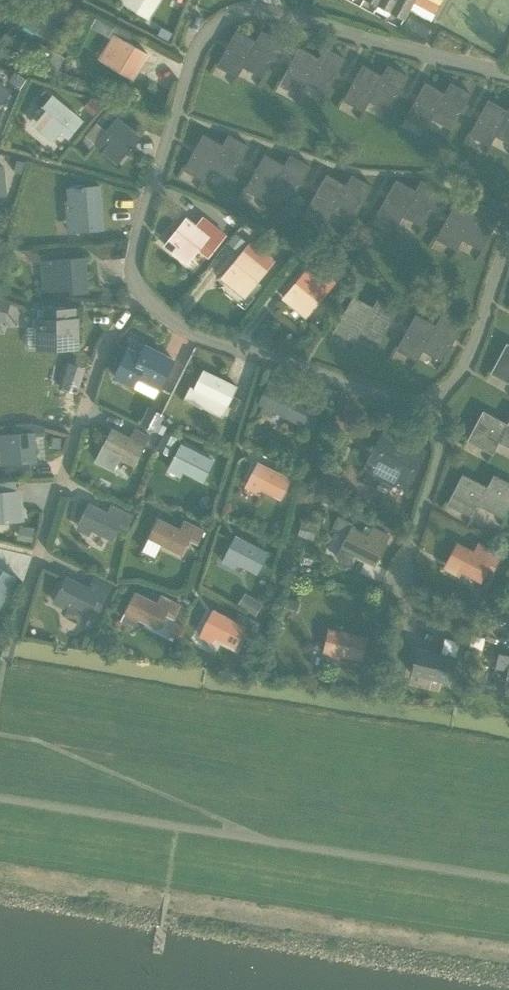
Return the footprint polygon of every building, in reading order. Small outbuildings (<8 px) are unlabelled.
[(160,0),(128,0),(126,3),(136,9),(136,10),(149,18),(160,0)] [(378,4),(391,11),(396,0),(380,0),(378,4)] [(391,11),(404,18),(414,0),(396,0),(391,11)] [(162,27),(158,34),(169,39),(172,32),(162,27)] [(243,65),(256,40),(237,30),(217,65),(238,76),(243,65)] [(262,30),(256,40),(243,65),(263,76),(282,41),(262,30)] [(4,33),(1,41),(16,48),(19,39),(4,33)] [(147,52),(123,38),(115,33),(100,59),(109,64),(119,70),(132,78),(147,52)] [(307,82),(319,57),(300,46),(281,82),(301,93),(307,82)] [(325,47),(319,57),(307,82),(326,93),(345,58),(325,47)] [(63,55),(49,48),(42,61),(56,68),(63,55)] [(370,100),(382,75),(363,64),(344,99),(364,111),(370,100)] [(388,64),(382,75),(370,100),(389,111),(409,76),(388,64)] [(433,117),(445,92),(426,82),(406,117),(427,128),(433,117)] [(451,82),(445,92),(433,117),(452,128),(471,93),(451,82)] [(10,92),(0,84),(0,104),(10,92)] [(84,121),(52,94),(42,107),(34,116),(57,135),(61,131),(70,138),(84,121)] [(105,104),(94,94),(85,106),(96,115),(105,104)] [(496,135),(508,110),(489,99),(470,134),(490,145),(496,135)] [(508,110),(496,135),(508,142),(508,108),(508,110)] [(117,118),(106,131),(96,122),(86,135),(95,143),(94,145),(117,163),(122,157),(139,136),(117,118)] [(210,170),(223,144),(203,134),(184,169),(204,180),(210,170)] [(229,134),(223,144),(210,170),(230,180),(249,145),(229,134)] [(266,200),(272,190),(285,165),(284,164),(265,154),(245,189),(266,200)] [(285,165),(272,190),(291,200),(311,165),(290,154),(284,164),(285,165)] [(327,220),(333,210),(347,185),(346,184),(327,173),(307,208),(327,220)] [(347,185),(333,210),(353,220),(372,185),(352,174),(346,184),(347,185)] [(397,225),(403,215),(417,190),(416,190),(396,179),(377,214),(397,225)] [(417,190),(403,215),(422,226),(442,191),(422,179),(416,190),(417,190)] [(104,228),(100,185),(68,188),(69,200),(67,201),(68,212),(74,212),(76,230),(104,228)] [(463,239),(478,209),(476,208),(474,212),(456,203),(436,238),(457,249),(463,239)] [(481,203),(478,209),(463,239),(482,249),(502,214),(481,203)] [(186,218),(169,239),(192,257),(198,249),(209,258),(227,233),(203,215),(195,226),(186,218)] [(248,242),(237,233),(229,243),(240,251),(248,242)] [(252,241),(243,251),(226,272),(249,290),(266,270),(274,259),(252,241)] [(25,251),(11,248),(7,264),(22,267),(25,251)] [(88,292),(85,256),(49,259),(51,275),(46,276),(47,290),(72,288),(72,293),(88,292)] [(313,262),(288,292),(310,310),(335,280),(313,262)] [(354,342),(360,331),(374,307),(373,306),(354,295),(334,330),(354,342)] [(374,307),(360,331),(380,342),(399,307),(379,296),(373,306),(374,307)] [(74,308),(47,309),(47,319),(37,319),(37,326),(28,326),(28,346),(37,346),(37,347),(77,346),(77,318),(74,318),(74,308)] [(417,360),(423,349),(437,325),(436,324),(416,313),(397,348),(417,360)] [(437,325),(423,349),(442,360),(462,325),(442,314),(436,324),(437,325)] [(507,342),(491,372),(508,383),(508,343),(507,342)] [(160,388),(174,359),(146,345),(141,354),(128,348),(115,373),(117,378),(131,385),(135,383),(138,377),(160,388)] [(191,385),(185,397),(222,415),(227,405),(235,409),(240,398),(233,395),(237,386),(203,369),(195,386),(191,385)] [(311,427),(316,416),(309,413),(314,404),(273,384),(267,386),(261,397),(264,403),(304,423),(311,427)] [(164,413),(149,406),(141,422),(156,429),(164,413)] [(499,441),(508,423),(483,410),(467,440),(493,453),(499,441)] [(508,423),(499,441),(508,447),(508,421),(508,423)] [(20,462),(36,461),(33,423),(16,425),(16,433),(6,433),(7,451),(8,451),(8,463),(20,462)] [(112,429),(103,447),(135,463),(142,450),(144,446),(150,434),(135,426),(129,438),(112,429)] [(428,450),(384,427),(366,462),(373,466),(369,473),(395,486),(396,484),(407,489),(428,450)] [(53,435),(52,446),(61,446),(61,435),(53,435)] [(204,479),(213,461),(181,444),(172,462),(204,479)] [(281,497),(290,479),(258,463),(248,480),(281,497)] [(303,471),(292,465),(287,474),(299,479),(303,471)] [(479,505),(488,486),(463,474),(447,503),(473,517),(479,505)] [(488,486),(479,505),(504,517),(508,508),(508,482),(494,474),(488,486)] [(15,481),(0,483),(0,491),(0,521),(19,520),(15,481)] [(89,503),(80,521),(112,537),(118,526),(126,530),(134,514),(111,503),(107,512),(89,503)] [(368,536),(351,527),(353,523),(339,516),(334,527),(348,533),(337,556),(339,561),(344,564),(351,563),(356,553),(375,563),(385,544),(390,533),(374,525),(368,536)] [(158,519),(149,537),(182,553),(188,540),(198,545),(205,530),(185,520),(180,530),(158,519)] [(36,528),(21,525),(18,538),(33,541),(36,528)] [(259,571),(268,553),(235,536),(226,554),(259,571)] [(479,542),(473,552),(457,544),(448,562),(480,579),(487,566),(494,570),(503,555),(479,542)] [(2,600),(16,577),(0,568),(0,599),(2,600)] [(97,615),(111,587),(93,578),(88,588),(66,577),(54,600),(68,608),(65,615),(84,624),(90,612),(97,615)] [(174,617),(180,604),(162,595),(157,603),(135,592),(125,611),(159,628),(166,613),(174,617)] [(501,600),(487,593),(481,606),(496,612),(501,600)] [(302,601),(289,597),(286,608),(299,612),(302,601)] [(252,636),(259,622),(239,612),(235,621),(212,610),(203,628),(236,646),(243,631),(252,636)] [(184,624),(175,622),(171,635),(181,638),(184,624)] [(362,657),(366,638),(330,630),(324,657),(340,660),(342,652),(362,657)] [(460,640),(445,636),(442,652),(418,647),(412,673),(451,682),(457,656),(456,656),(460,640)] [(500,654),(498,663),(508,665),(508,656),(500,654)]
